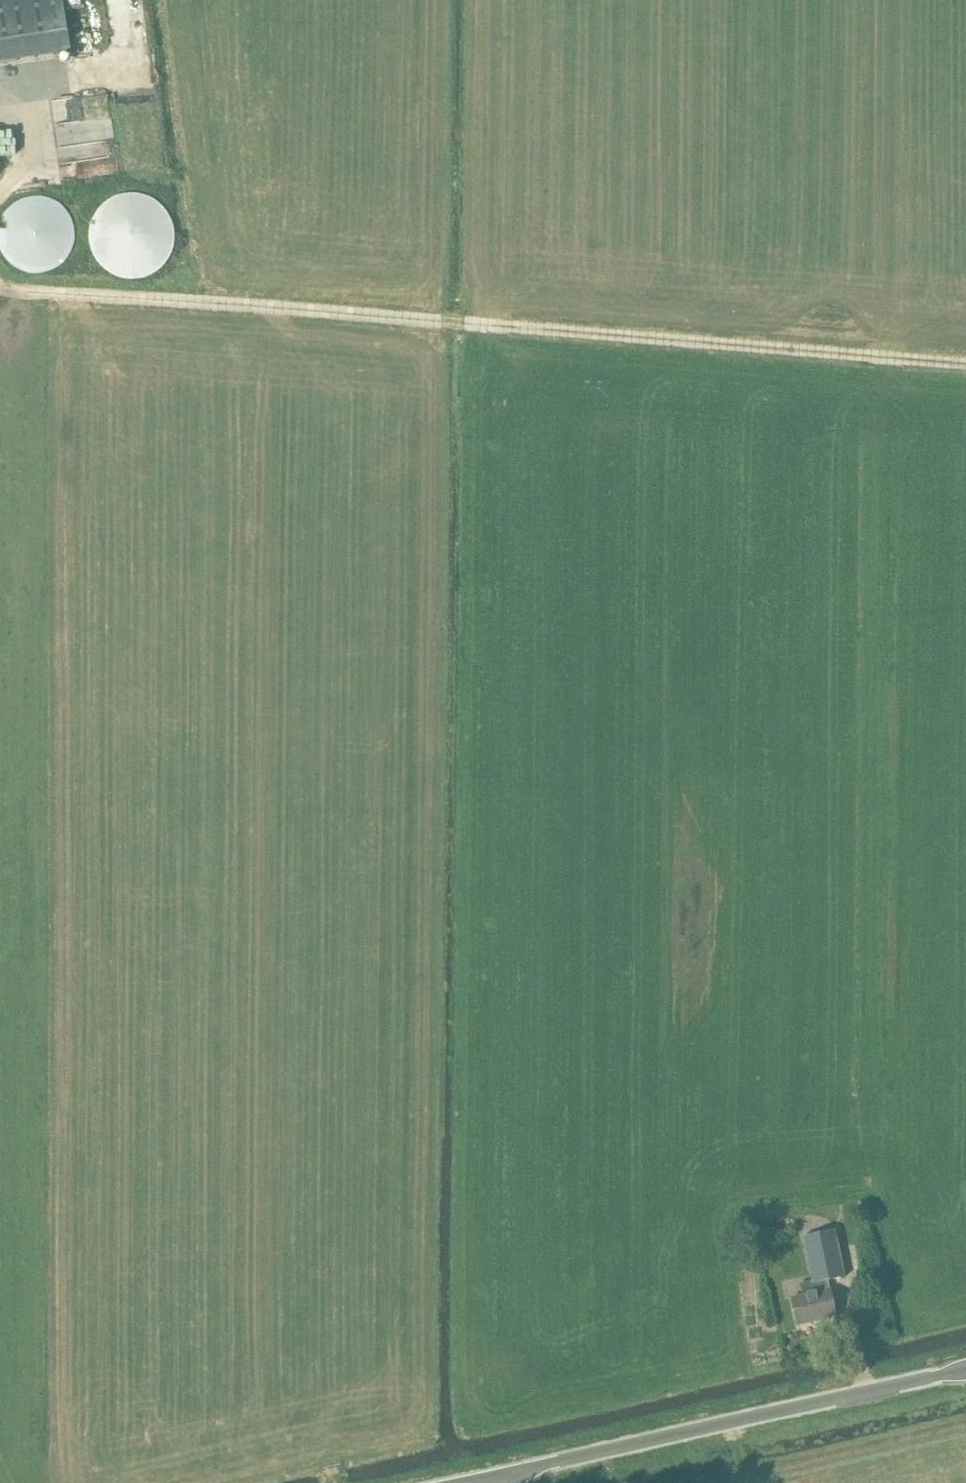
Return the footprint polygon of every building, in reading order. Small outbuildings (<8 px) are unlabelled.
[(71,55),(63,0),(40,0),(0,6),(0,65),(71,55)] [(92,138),(89,119),(108,116),(105,92),(53,100),(58,133),(75,131),(77,140),(92,138)] [(61,164),(95,161),(93,142),(59,145),(61,164)] [(110,199),(104,273),(165,278),(171,203),(110,199)] [(12,205),(14,270),(65,268),(64,203),(12,205)] [(800,1285),(802,1296),(792,1298),(798,1326),(799,1325),(798,1323),(821,1318),(821,1320),(836,1317),(828,1281),(845,1277),(835,1228),(801,1235),(812,1282),(800,1285)]
